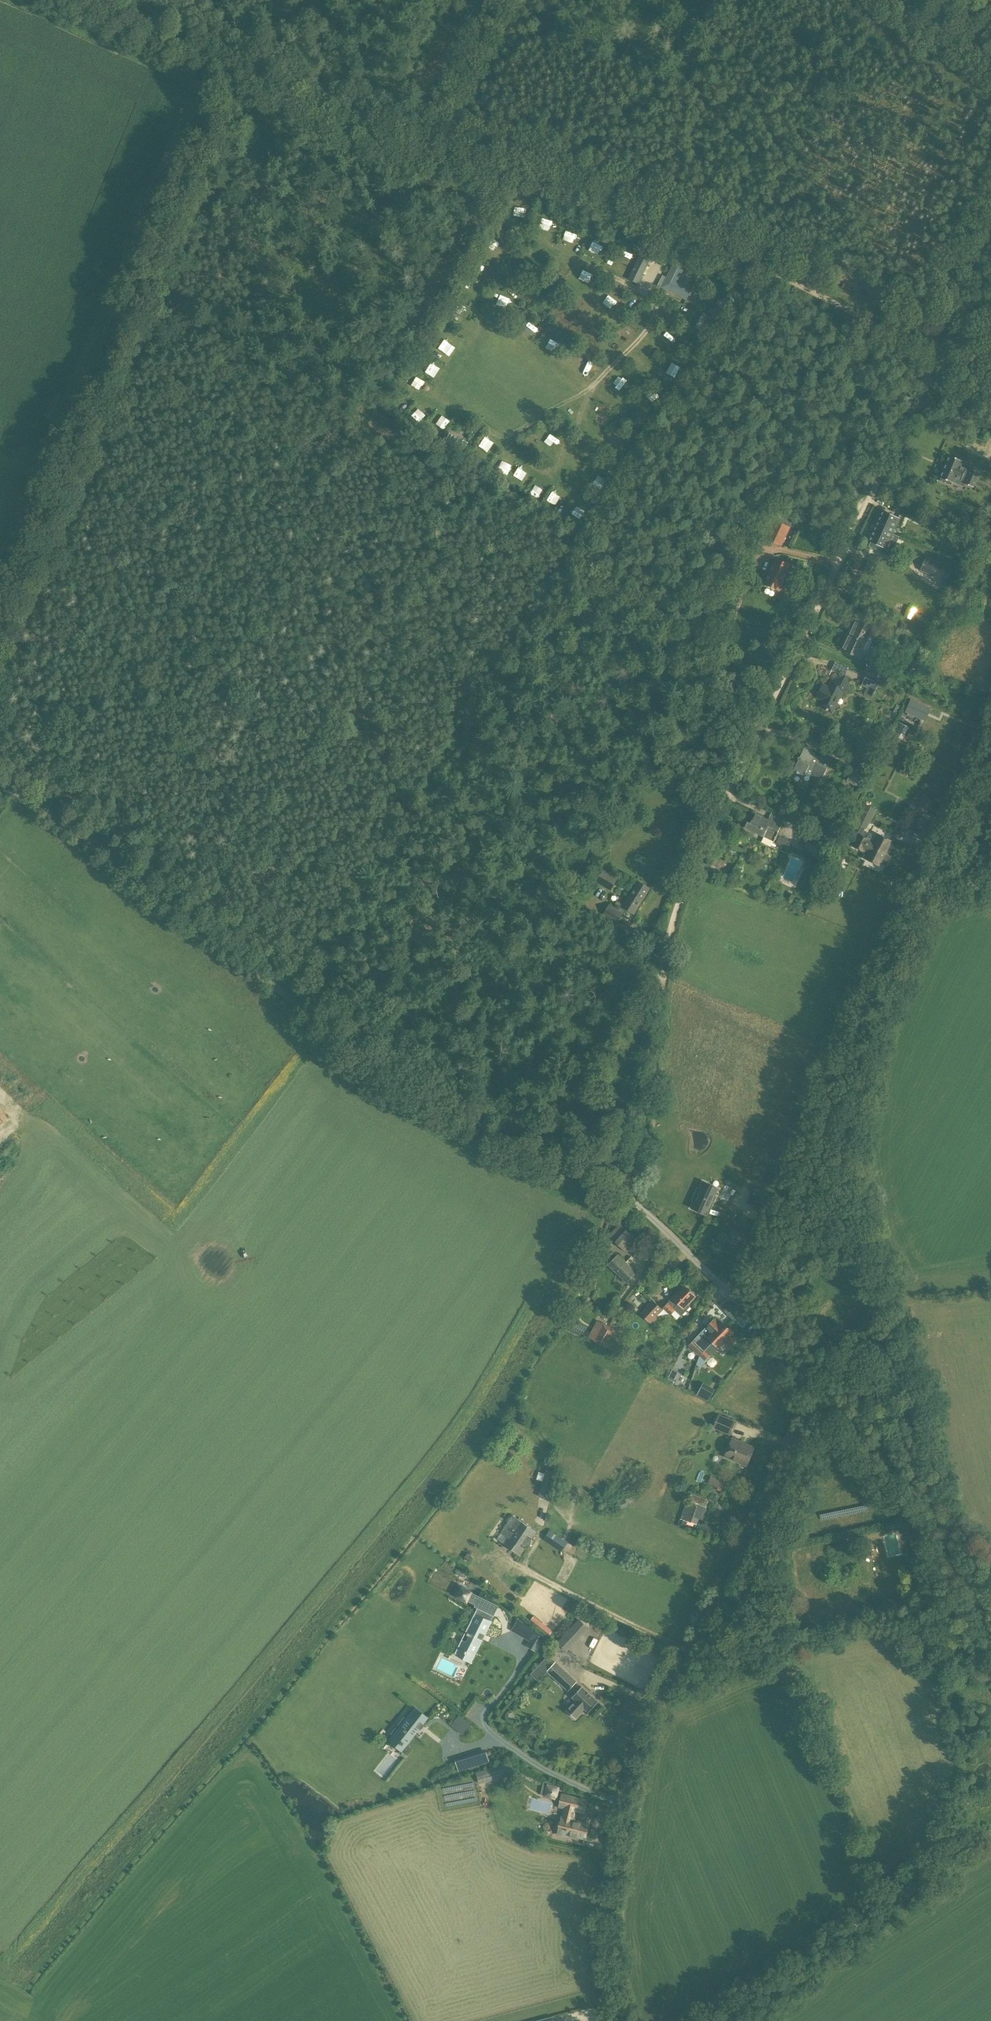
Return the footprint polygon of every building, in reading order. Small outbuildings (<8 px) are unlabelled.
[(642,252),(629,278),(638,283),(651,256),(642,252)] [(686,298),(691,288),(677,282),(683,270),(673,266),(665,282),(666,283),(664,287),(672,291),(672,292),(686,298)] [(717,321),(705,314),(698,328),(709,335),(717,321)] [(462,441),(450,434),(448,437),(446,435),(441,444),(456,453),(456,452),(461,455),(468,443),(463,440),(462,441)] [(973,487),(980,472),(971,469),(970,471),(960,467),(963,461),(950,455),(940,478),(942,478),(941,480),(951,485),(952,482),(953,483),(956,477),(965,481),(965,484),(973,487)] [(782,546),(793,522),(779,516),(780,514),(774,510),(761,537),(782,546)] [(893,533),(899,518),(882,510),(875,525),(893,533)] [(908,511),(905,516),(912,519),(914,514),(908,511)] [(892,533),(876,526),(869,541),(868,540),(868,541),(886,549),(886,548),(890,550),(897,535),(892,533)] [(939,563),(926,557),(921,570),(933,576),(939,563)] [(780,591),(791,566),(775,559),(764,584),(780,591)] [(871,571),(865,569),(863,576),(869,578),(871,571)] [(947,574),(941,588),(949,591),(955,577),(947,574)] [(876,629),(856,620),(852,627),(851,627),(847,635),(865,643),(869,636),(872,637),(876,629)] [(894,641),(897,635),(885,629),(881,635),(894,641)] [(861,659),(865,651),(862,650),(865,643),(847,635),(844,641),(845,642),(842,650),(861,659)] [(879,676),(881,672),(880,671),(881,669),(868,663),(864,670),(877,676),(878,675),(879,676)] [(850,689),(846,676),(832,681),(828,688),(823,685),(817,697),(823,700),(819,707),(832,713),(842,692),(850,689)] [(873,697),(880,683),(866,676),(861,686),(866,688),(864,693),(873,697)] [(990,705),(990,700),(984,697),(980,707),(989,711),(990,705)] [(911,700),(906,711),(910,713),(909,715),(914,718),(915,715),(922,718),(927,706),(911,700)] [(900,724),(897,722),(893,729),(894,730),(892,735),(891,734),(881,754),(893,760),(903,740),(903,739),(909,727),(900,723),(900,724)] [(818,760),(813,757),(815,753),(805,748),(794,771),(804,776),(808,769),(813,772),(811,775),(822,780),(833,757),(822,752),(818,760)] [(870,765),(862,761),(861,763),(860,762),(854,774),(851,772),(847,781),(860,787),(870,767),(869,767),(870,765)] [(923,796),(919,804),(923,807),(927,799),(923,796)] [(866,828),(876,809),(858,800),(850,817),(854,820),(853,822),(866,828)] [(775,823),(755,813),(751,823),(748,822),(745,828),(764,837),(769,827),(778,832),(782,823),(776,820),(775,823)] [(829,850),(833,841),(806,828),(801,839),(820,848),(821,846),(829,850)] [(879,866),(891,841),(878,835),(874,844),(868,841),(869,839),(860,835),(854,847),(863,851),(864,849),(869,852),(866,859),(879,866)] [(787,848),(791,841),(780,836),(777,843),(787,848)] [(836,874),(844,859),(835,854),(827,870),(836,874)] [(812,870),(817,860),(808,856),(803,866),(812,870)] [(611,891),(618,879),(603,869),(596,882),(611,891)] [(634,914),(643,900),(650,888),(638,881),(623,907),(616,903),(613,908),(609,905),(604,915),(617,923),(623,913),(622,913),(625,908),(634,914)] [(695,1200),(691,1208),(706,1214),(709,1207),(711,1208),(717,1195),(715,1195),(718,1187),(704,1181),(700,1188),(699,1187),(693,1200),(695,1200)] [(752,1193),(748,1203),(754,1205),(758,1196),(752,1193)] [(627,1252),(638,1240),(623,1227),(612,1238),(627,1252)] [(738,1251),(745,1234),(732,1228),(725,1245),(738,1251)] [(597,1254),(610,1241),(603,1234),(595,1252),(597,1254)] [(626,1282),(636,1272),(618,1255),(611,1267),(626,1282)] [(681,1316),(690,1306),(688,1304),(695,1296),(684,1286),(663,1308),(671,1315),(675,1310),(681,1316)] [(650,1323),(663,1310),(653,1300),(640,1313),(650,1323)] [(733,1319),(739,1313),(729,1303),(725,1308),(723,1309),(733,1319)] [(689,1346),(699,1356),(726,1326),(721,1321),(719,1324),(715,1319),(708,1326),(689,1346)] [(604,1324),(598,1320),(589,1338),(595,1341),(594,1341),(601,1344),(610,1326),(604,1323),(604,1324)] [(610,1326),(601,1344),(607,1348),(607,1347),(612,1350),(621,1333),(616,1330),(616,1329),(610,1326)] [(729,1347),(736,1340),(731,1335),(733,1333),(726,1326),(699,1356),(700,1356),(697,1362),(700,1364),(704,1360),(706,1358),(708,1360),(707,1361),(707,1363),(711,1367),(714,1366),(717,1363),(717,1360),(713,1357),(711,1357),(711,1356),(724,1342),(729,1347)] [(709,1401),(715,1389),(704,1382),(697,1394),(709,1401)] [(730,1433),(735,1420),(719,1414),(714,1426),(730,1433)] [(747,1464),(750,1457),(754,1446),(732,1437),(725,1454),(747,1464)] [(551,1495),(558,1473),(546,1469),(539,1491),(551,1495)] [(722,1492),(726,1483),(711,1476),(707,1485),(722,1492)] [(708,1501),(692,1495),(689,1503),(687,1502),(679,1525),(685,1528),(687,1520),(696,1523),(702,1508),(705,1509),(708,1501)] [(618,1502),(621,1509),(628,1506),(625,1499),(618,1502)] [(713,1510),(721,1512),(723,1506),(715,1503),(713,1510)] [(520,1554),(536,1531),(513,1515),(501,1531),(509,1536),(504,1543),(520,1554)] [(899,1529),(909,1534),(912,1528),(902,1524),(899,1529)] [(553,1545),(559,1536),(549,1530),(543,1539),(553,1545)] [(886,1537),(889,1555),(901,1553),(897,1535),(886,1537)] [(468,1561),(472,1557),(467,1553),(464,1558),(468,1561)] [(461,1585),(455,1597),(466,1602),(472,1591),(461,1585)] [(472,1592),(468,1600),(475,1604),(479,1596),(472,1592)] [(485,1634),(491,1622),(488,1621),(491,1614),(480,1609),(477,1615),(475,1614),(465,1633),(470,1636),(467,1642),(462,1639),(458,1648),(466,1652),(465,1653),(467,1654),(468,1653),(474,1656),(474,1655),(482,1639),(483,1639),(485,1634),(485,1635),(485,1634)] [(528,1640),(534,1629),(516,1619),(510,1630),(528,1640)] [(583,1632),(588,1627),(580,1620),(559,1643),(563,1648),(581,1629),(583,1632)] [(936,1633),(921,1636),(923,1649),(938,1647),(936,1633)] [(529,1641),(526,1645),(537,1651),(543,1641),(539,1638),(533,1635),(529,1641)] [(555,1663),(547,1656),(531,1674),(539,1681),(548,1671),(568,1690),(576,1681),(556,1662),(555,1663)] [(589,1712),(598,1702),(582,1686),(572,1696),(576,1700),(566,1710),(575,1718),(584,1708),(589,1712)] [(430,1718),(417,1707),(409,1718),(406,1716),(393,1733),(395,1734),(394,1735),(408,1746),(422,1728),(423,1729),(426,1724),(425,1724),(430,1718)] [(480,1752),(462,1757),(466,1769),(483,1763),(480,1752)] [(376,1770),(385,1777),(398,1760),(389,1753),(376,1770)] [(479,1784),(509,1775),(506,1763),(476,1772),(479,1784)] [(556,1799),(559,1787),(559,1786),(559,1784),(548,1781),(544,1796),(556,1799)] [(574,1818),(578,1798),(562,1794),(559,1807),(565,1808),(563,1816),(562,1815),(558,1834),(570,1837),(571,1835),(585,1839),(588,1824),(575,1820),(575,1819),(574,1818)]
